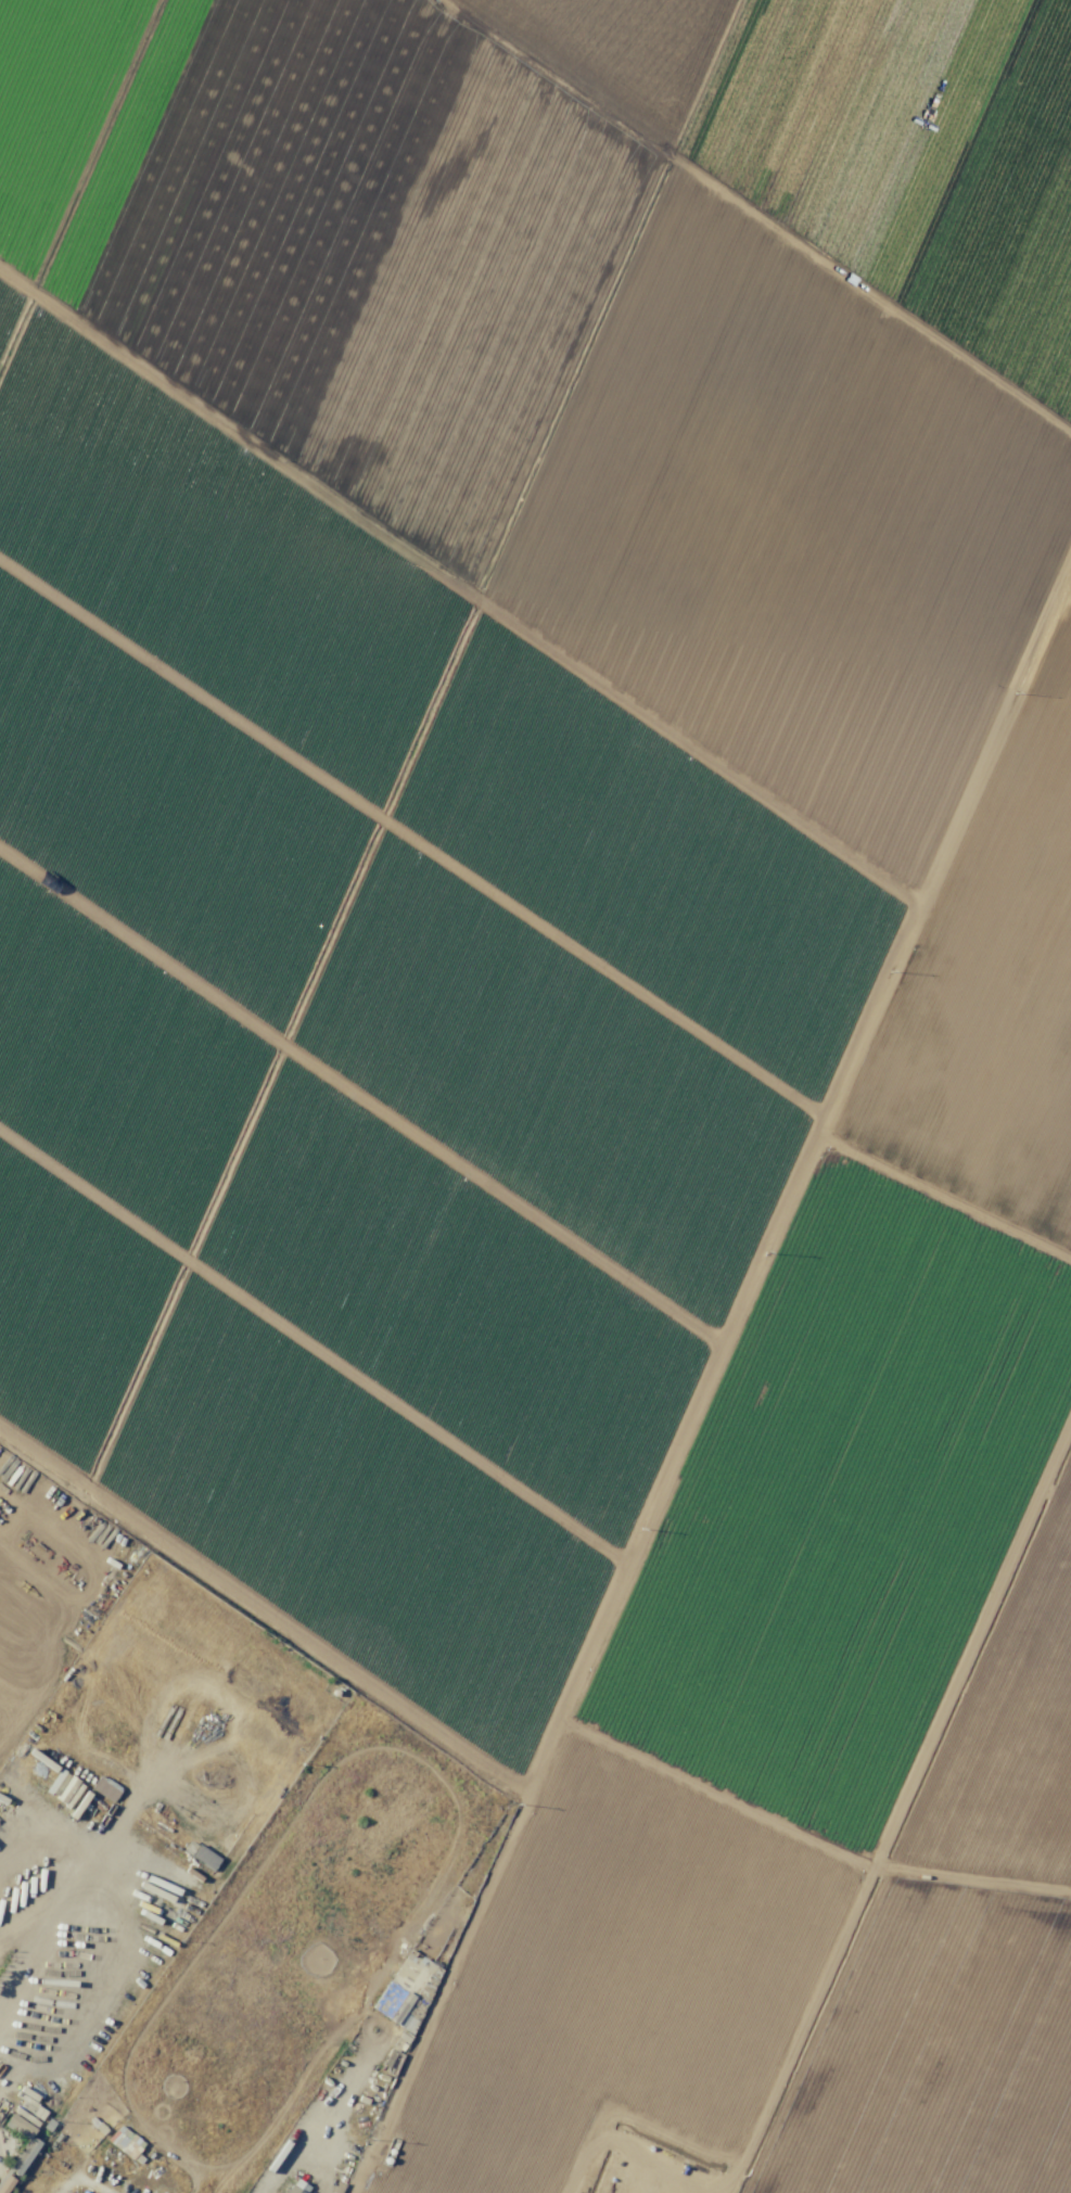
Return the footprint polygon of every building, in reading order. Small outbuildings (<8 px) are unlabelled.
[(77,1778),(56,1770),(47,1794),(67,1802),(77,1778)] [(89,1788),(112,1803),(121,1788),(99,1774),(89,1788)] [(219,1859),(190,1839),(182,1850),(212,1871),(219,1859)] [(444,1970),(408,1949),(384,1990),(383,1990),(372,2009),(398,2024),(410,2004),(421,2010),(444,1970)] [(413,2033),(418,2019),(401,2013),(396,2027),(413,2033)] [(36,2128),(11,2113),(3,2124),(26,2139),(7,2169),(18,2176),(40,2142),(30,2136),(36,2128)] [(144,2140),(116,2125),(106,2144),(134,2159),(144,2140)]
